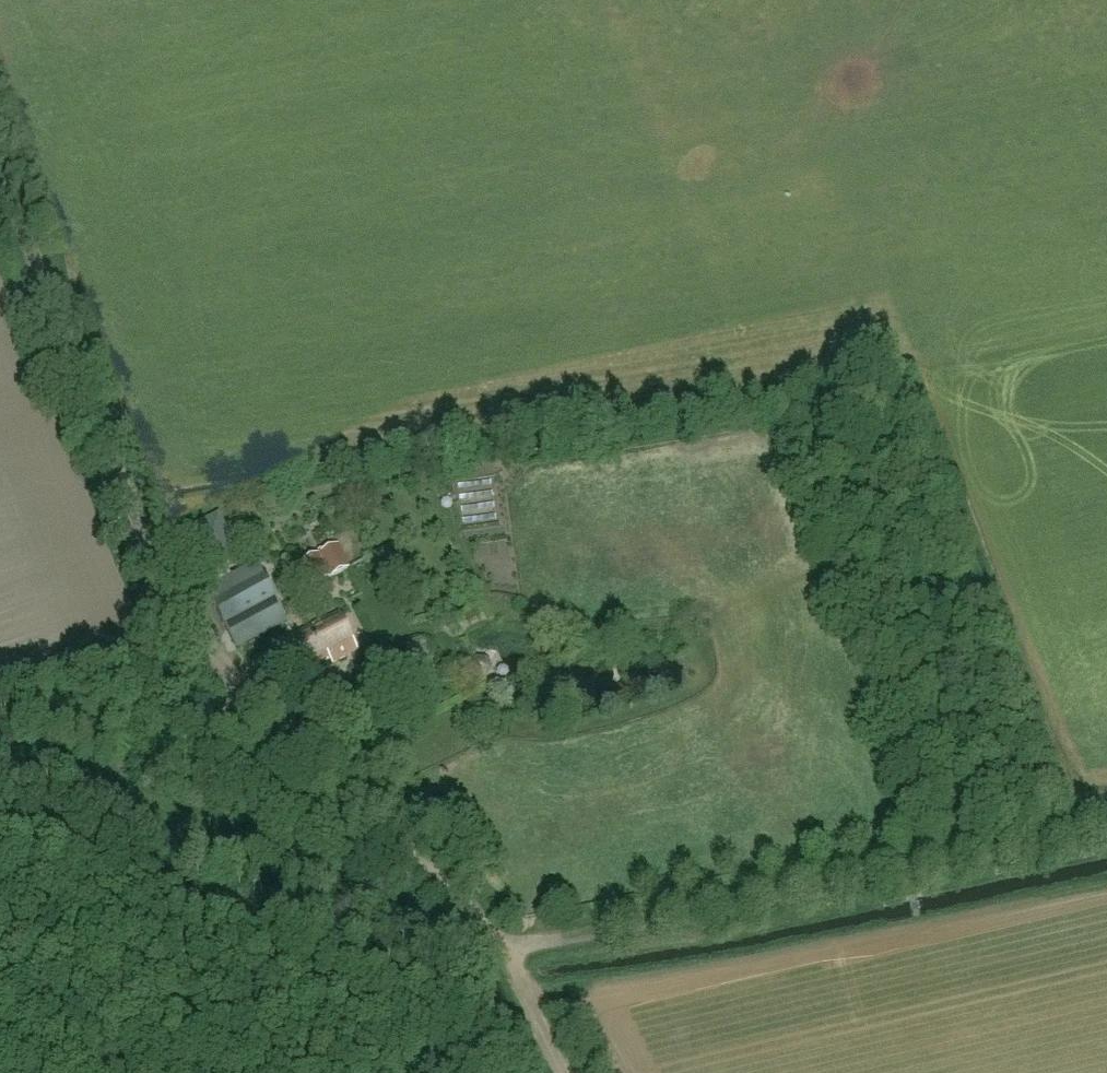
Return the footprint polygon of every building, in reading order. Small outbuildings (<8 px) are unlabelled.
[(170,541),(191,582),(200,577),(206,590),(230,578),(224,565),(240,556),(219,515),(170,541)] [(312,587),(351,568),(339,544),(301,564),(312,587)] [(287,621),(264,577),(213,604),(236,648),(287,621)] [(334,664),(360,650),(341,611),(285,639),(302,672),(331,658),(334,664)]
